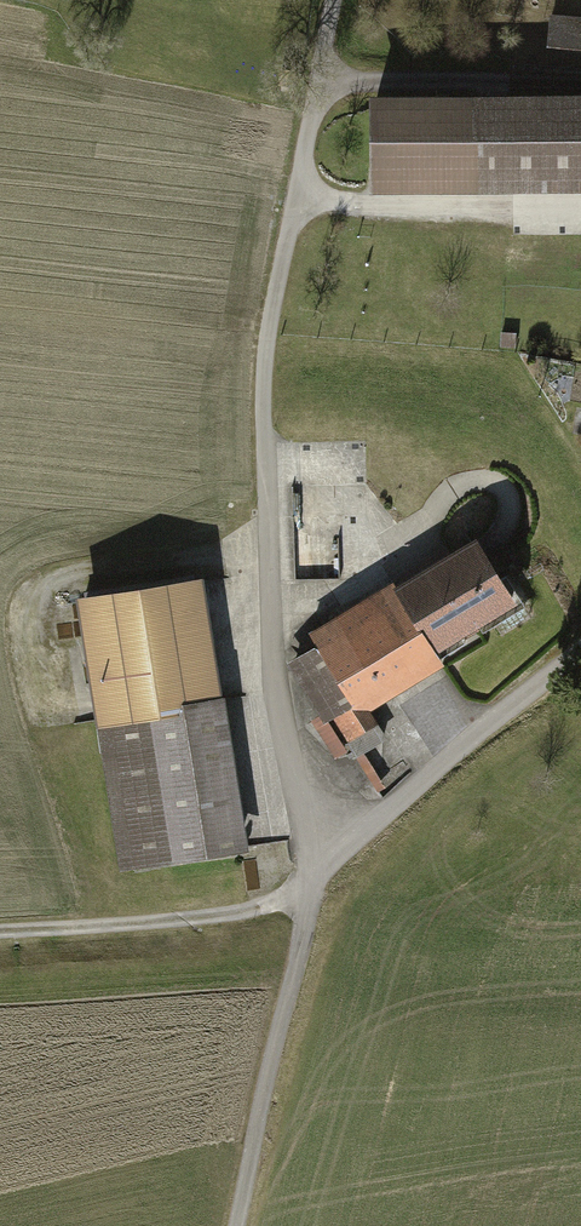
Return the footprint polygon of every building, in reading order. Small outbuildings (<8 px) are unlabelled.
[(550,16),(545,46),(580,51),(580,21),(550,16)] [(370,106),(370,198),(580,198),(580,106),(370,106)] [(436,571),(477,638),(517,613),(476,547),(436,571)] [(436,571),(395,596),(436,663),(477,638),(436,571)] [(78,611),(120,876),(249,855),(207,591),(78,611)] [(442,673),(436,663),(395,596),(392,592),(309,642),(317,655),(290,671),(321,721),(312,726),(335,764),(348,756),(343,748),(377,727),(371,716),(442,673)] [(367,760),(355,767),(376,802),(388,794),(367,760)]
